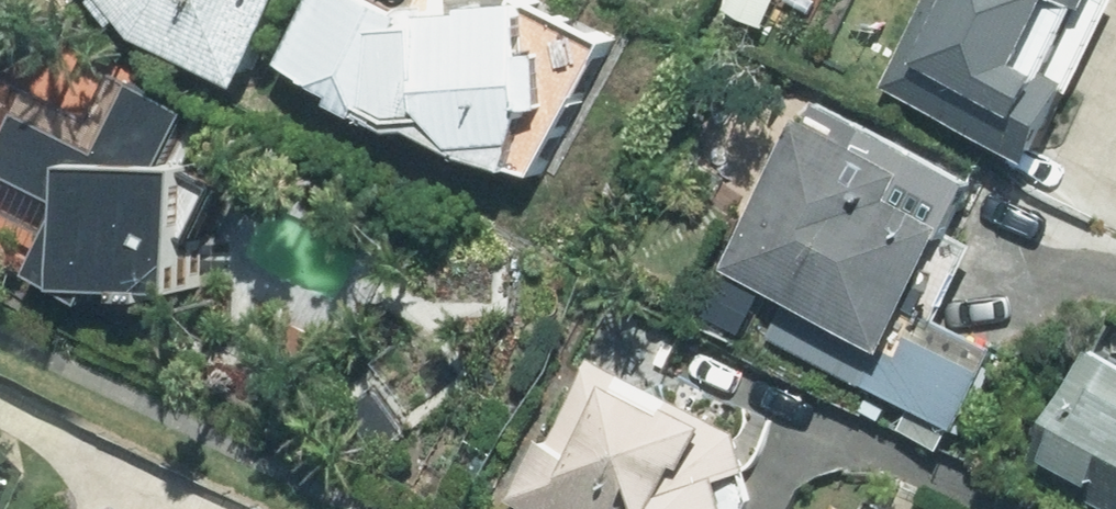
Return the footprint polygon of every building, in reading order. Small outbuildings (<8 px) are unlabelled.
[(276,0),(108,0),(137,34),(243,78),(276,0)] [(285,63),(343,91),(339,100),(365,111),(401,130),(420,127),(469,151),(515,163),(538,105),(532,0),(493,0),(472,1),(473,8),(428,12),(430,22),(407,24),(414,10),(393,0),(316,0),(285,63)] [(727,4),(763,20),(772,0),(729,0),(727,4)] [(1034,151),(1106,0),(921,0),(883,80),(1034,151)] [(195,107),(138,78),(103,149),(24,108),(0,156),(0,165),(76,202),(75,205),(46,265),(74,278),(74,283),(83,283),(103,292),(107,284),(200,284),(201,160),(168,160),(195,107)] [(721,263),(785,295),(767,331),(864,380),(865,377),(955,421),(994,342),(910,300),(974,173),(808,90),(721,263)] [(1115,503),(1115,353),(1096,344),(1038,464),(1115,503)] [(739,427),(586,352),(546,433),(539,429),(507,494),(539,508),(735,508),(722,472),(751,463),(739,427)]
